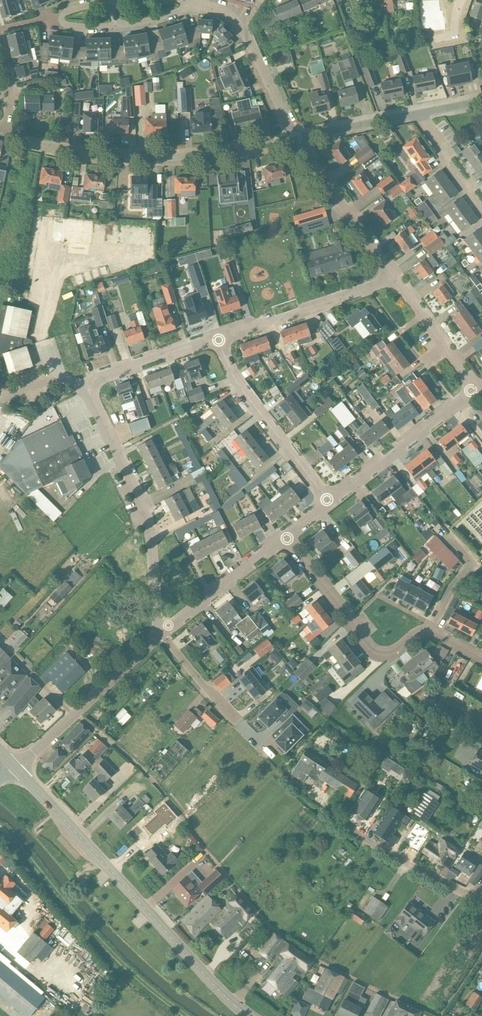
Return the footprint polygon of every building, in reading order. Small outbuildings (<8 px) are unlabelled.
[(17,0),(0,0),(0,9),(3,19),(17,15),(15,6),(19,5),(17,0)] [(51,1),(50,0),(30,0),(34,10),(41,7),(40,6),(51,1)] [(304,12),(332,0),(299,0),(304,12)] [(356,3),(358,11),(373,8),(371,0),(370,0),(356,3)] [(392,0),(385,0),(381,0),(383,14),(394,12),(392,0)] [(419,0),(423,30),(423,29),(432,28),(432,30),(446,29),(445,17),(444,17),(443,10),(441,10),(440,0),(424,0),(419,0)] [(481,21),(481,0),(476,0),(469,17),(481,21)] [(301,13),(296,1),(273,11),(254,24),(258,32),(301,13)] [(353,18),(345,21),(348,27),(355,24),(353,18)] [(191,33),(195,47),(200,45),(201,33),(211,34),(212,34),(218,21),(211,20),(211,22),(198,21),(197,32),(191,33)] [(218,21),(212,34),(213,35),(212,35),(219,42),(214,48),(218,52),(220,51),(222,56),(232,52),(230,47),(226,43),(231,37),(222,28),(223,26),(218,21)] [(170,28),(176,49),(187,45),(188,49),(195,47),(191,33),(185,35),(181,25),(170,28)] [(162,43),(155,44),(158,59),(167,57),(165,52),(176,49),(170,28),(158,32),(162,43)] [(24,42),(22,33),(7,36),(12,59),(18,57),(20,64),(33,61),(28,41),(24,42)] [(134,37),(138,58),(139,64),(158,59),(155,44),(148,46),(146,35),(134,37)] [(48,58),(59,59),(61,38),(50,37),(48,48),(42,47),(40,61),(47,62),(48,58)] [(124,50),(117,50),(119,66),(127,65),(131,64),(130,59),(138,58),(134,37),(122,39),(124,50)] [(61,38),(59,59),(70,61),(70,66),(78,66),(79,51),(72,51),(73,40),(61,38)] [(98,61),(98,40),(86,40),(86,52),(79,51),(78,66),(91,67),(91,62),(98,61)] [(110,66),(119,66),(117,50),(110,51),(110,40),(98,40),(98,61),(98,67),(110,66)] [(292,63),(288,51),(275,55),(278,66),(292,63)] [(359,78),(350,53),(341,56),(343,61),(342,61),(345,70),(340,72),(346,90),(337,92),(341,108),(358,103),(352,80),(359,78)] [(409,71),(403,53),(396,55),(402,74),(409,71)] [(369,60),(367,54),(358,57),(361,63),(369,60)] [(219,77),(216,78),(217,82),(218,85),(222,83),(245,73),(240,60),(221,68),(224,75),(219,77)] [(159,63),(149,65),(152,75),(161,73),(159,63)] [(325,73),(322,63),(309,66),(312,77),(318,75),(322,91),(330,89),(325,72),(325,73)] [(465,64),(456,66),(460,84),(464,84),(466,83),(471,82),(470,76),(476,75),(473,63),(471,64),(468,65),(467,63),(465,64)] [(438,65),(439,70),(442,77),(447,76),(449,87),(460,84),(456,66),(446,68),(445,64),(438,65)] [(26,78),(23,66),(15,68),(18,80),(26,78)] [(194,73),(189,66),(179,73),(183,80),(194,73)] [(377,85),(370,66),(363,69),(370,87),(377,85)] [(37,79),(38,69),(30,71),(31,80),(37,79)] [(222,83),(218,85),(221,92),(225,90),(230,88),(233,94),(251,86),(245,73),(222,83)] [(435,89),(432,74),(412,78),(416,93),(435,89)] [(403,96),(400,80),(380,84),(383,100),(403,96)] [(152,92),(151,82),(144,82),(144,85),(135,86),(136,106),(146,105),(145,93),(152,92)] [(112,85),(99,85),(99,94),(112,91),(112,85)] [(134,117),(132,86),(126,88),(126,99),(122,100),(121,120),(107,119),(107,133),(128,134),(128,120),(128,118),(134,117)] [(191,88),(177,89),(178,113),(192,112),(191,88)] [(94,98),(93,91),(74,93),(75,100),(94,98)] [(325,97),(324,92),(318,93),(317,92),(309,94),(314,115),(330,111),(326,97),(325,97)] [(24,97),(25,112),(53,111),(53,97),(24,97)] [(249,98),(243,100),(249,129),(263,125),(258,106),(252,108),(249,98)] [(235,132),(249,129),(243,100),(236,102),(238,111),(231,113),(235,132)] [(165,114),(165,105),(155,105),(155,114),(151,114),(151,119),(146,119),(146,134),(166,134),(166,114),(165,114)] [(196,118),(190,118),(190,123),(191,133),(202,132),(204,135),(208,135),(209,132),(211,132),(211,122),(210,119),(224,118),(222,110),(195,112),(196,118)] [(99,113),(84,113),(83,133),(96,133),(97,119),(99,119),(99,113)] [(416,138),(403,148),(422,176),(431,170),(425,161),(429,158),(416,140),(417,139),(416,138)] [(470,163),(481,154),(481,152),(478,147),(481,144),(481,141),(480,138),(461,152),(461,153),(462,152),(470,163)] [(344,146),(341,141),(328,150),(341,166),(351,158),(343,147),(344,146)] [(367,147),(354,156),(360,164),(369,158),(373,155),(367,147)] [(382,151),(377,154),(382,161),(387,158),(382,151)] [(373,155),(369,158),(373,164),(380,159),(375,153),(373,155)] [(470,163),(476,172),(476,173),(481,169),(481,154),(470,163)] [(283,165),(263,169),(266,184),(271,183),(271,181),(272,180),(283,178),(286,177),(283,165)] [(62,172),(43,169),(40,184),(45,185),(45,183),(60,185),(62,172)] [(359,174),(351,180),(363,196),(371,190),(373,188),(368,181),(365,177),(366,175),(363,171),(359,174)] [(434,194),(449,182),(441,171),(426,183),(434,194)] [(237,174),(217,176),(219,196),(233,195),(233,198),(234,203),(248,201),(246,183),(238,184),(237,174)] [(105,177),(85,175),(83,190),(89,191),(90,188),(104,190),(105,177)] [(132,177),(131,194),(132,194),(131,207),(141,207),(141,208),(156,209),(156,187),(156,185),(154,185),(147,185),(147,177),(132,177)] [(379,184),(377,186),(383,194),(396,185),(390,177),(379,184)] [(410,177),(399,185),(404,194),(416,186),(410,177)] [(195,197),(195,178),(174,179),(175,194),(180,194),(180,197),(195,197)] [(449,182),(434,194),(442,205),(457,193),(449,182)] [(398,186),(390,192),(394,198),(403,192),(398,186)] [(270,200),(268,188),(255,190),(257,202),(270,200)] [(71,196),(70,201),(90,203),(91,193),(83,192),(82,192),(82,197),(71,196)] [(454,221),(469,209),(461,198),(446,210),(454,221)] [(176,218),(175,199),(164,200),(164,218),(176,218)] [(277,205),(276,200),(256,204),(257,209),(258,213),(259,213),(261,221),(280,218),(277,205)] [(114,203),(99,201),(98,207),(113,209),(114,203)] [(389,206),(385,201),(373,210),(385,226),(395,219),(387,207),(389,206)] [(423,202),(416,207),(426,220),(433,215),(423,202)] [(233,232),(234,207),(212,207),(211,231),(233,232)] [(330,227),(324,208),(293,218),(299,237),(330,227)] [(477,220),(469,209),(454,221),(462,232),(477,220)] [(415,210),(408,216),(411,219),(418,214),(415,210)] [(243,225),(234,228),(234,229),(235,232),(236,235),(253,230),(250,223),(243,225)] [(418,229),(414,224),(394,238),(405,254),(414,247),(407,237),(418,229)] [(133,239),(134,226),(122,226),(121,238),(133,239)] [(473,251),(481,245),(481,232),(480,229),(464,241),(473,251)] [(433,230),(420,240),(425,247),(438,238),(436,234),(433,230)] [(444,233),(439,237),(447,247),(450,245),(456,240),(452,234),(447,238),(444,233)] [(425,247),(424,248),(429,253),(430,256),(431,255),(445,245),(439,237),(438,238),(425,247)] [(347,250),(344,240),(334,243),(336,249),(305,258),(311,277),(352,264),(347,250)] [(473,251),(481,263),(481,262),(481,245),(473,251)] [(422,262),(414,267),(423,279),(431,274),(433,273),(431,270),(434,268),(438,265),(431,255),(430,256),(429,253),(420,260),(422,262)] [(164,270),(162,263),(147,268),(149,275),(164,270)] [(198,263),(187,267),(194,289),(206,285),(198,263)] [(223,266),(230,285),(237,282),(238,282),(232,263),(231,264),(223,266)] [(453,293),(444,281),(439,285),(440,287),(433,292),(442,305),(451,298),(449,296),(453,293)] [(105,291),(102,282),(95,284),(99,293),(105,291)] [(221,288),(214,290),(222,314),(240,308),(237,297),(236,297),(234,290),(233,287),(230,288),(226,289),(225,287),(221,288)] [(176,302),(171,289),(163,292),(168,305),(176,302)] [(184,297),(189,310),(186,311),(191,324),(192,324),(192,325),(200,323),(199,321),(208,318),(204,305),(202,306),(198,292),(184,297)] [(108,324),(99,300),(94,301),(96,307),(91,309),(98,328),(108,324)] [(460,312),(464,309),(458,300),(454,304),(460,312)] [(23,348),(22,343),(23,338),(26,339),(32,312),(2,305),(0,312),(0,355),(23,348)] [(170,318),(166,305),(153,309),(158,322),(156,323),(160,334),(175,329),(171,318),(170,318)] [(452,318),(460,330),(473,320),(469,316),(472,314),(467,307),(452,318)] [(358,310),(345,320),(352,329),(357,324),(360,322),(370,336),(372,334),(380,328),(369,314),(365,309),(360,313),(358,310)] [(139,327),(134,314),(129,316),(131,322),(130,322),(132,329),(123,332),(127,345),(144,339),(140,327),(139,327)] [(118,328),(114,315),(106,317),(111,330),(118,328)] [(460,330),(469,341),(481,332),(481,331),(481,330),(481,325),(481,323),(477,326),(473,320),(460,330)] [(336,333),(327,321),(320,326),(321,326),(326,334),(329,338),(336,333)] [(293,328),(297,340),(298,346),(312,341),(306,324),(293,328)] [(98,338),(94,325),(79,330),(83,343),(88,358),(107,352),(102,337),(98,338)] [(321,326),(317,329),(326,341),(327,340),(329,338),(326,334),(321,326)] [(283,344),(297,340),(293,328),(279,333),(283,344)] [(266,337),(253,341),(257,353),(264,351),(265,355),(271,353),(266,337)] [(338,339),(330,344),(335,350),(343,344),(338,339)] [(388,363),(388,364),(400,354),(391,343),(387,346),(382,340),(368,351),(372,357),(375,355),(384,366),(388,363)] [(257,353),(253,341),(239,346),(246,364),(259,359),(257,353)] [(317,352),(318,352),(313,345),(304,351),(309,358),(312,356),(317,352)] [(0,355),(0,368),(2,367),(5,376),(33,367),(26,347),(23,348),(0,355)] [(297,359),(292,352),(287,356),(291,362),(297,359)] [(409,366),(400,354),(388,364),(392,369),(388,372),(393,378),(409,366)] [(274,359),(268,362),(272,368),(278,365),(274,359)] [(198,360),(184,364),(187,374),(187,375),(190,382),(192,382),(197,380),(203,378),(200,371),(201,370),(198,360)] [(256,373),(252,366),(247,369),(251,376),(256,373)] [(157,373),(161,385),(174,381),(170,369),(157,373)] [(367,376),(362,370),(356,374),(360,380),(367,376)] [(308,371),(296,380),(302,388),(314,378),(308,371)] [(161,385),(157,373),(144,378),(148,389),(161,385)] [(390,379),(387,375),(380,380),(383,385),(390,379)] [(405,385),(396,392),(398,391),(400,394),(398,395),(406,406),(415,399),(427,390),(418,378),(410,384),(406,387),(405,385)] [(134,397),(129,382),(115,387),(119,398),(121,405),(133,401),(139,418),(147,415),(140,395),(134,397)] [(379,406),(363,384),(356,389),(372,410),(379,406)] [(276,386),(269,390),(274,397),(280,393),(276,386)] [(63,393),(60,387),(47,394),(50,400),(63,393)] [(187,398),(183,388),(171,392),(174,400),(180,398),(181,400),(187,398)] [(204,399),(200,388),(187,392),(191,403),(204,399)] [(427,390),(415,399),(418,402),(423,410),(436,401),(427,390)] [(286,416),(298,406),(303,402),(295,392),(290,395),(289,395),(277,404),(286,416)] [(159,405),(157,397),(146,401),(150,412),(155,410),(154,407),(159,405)] [(334,404),(328,397),(320,403),(322,405),(313,412),(317,417),(334,404)] [(199,433),(201,433),(205,429),(218,419),(229,410),(222,400),(210,410),(213,413),(195,427),(199,433)] [(341,402),(330,411),(336,419),(339,422),(344,428),(348,425),(354,420),(355,419),(341,402)] [(359,403),(354,407),(357,412),(363,408),(359,403)] [(394,415),(388,419),(391,423),(397,431),(419,415),(413,407),(410,403),(394,415)] [(301,410),(298,406),(286,416),(295,427),(312,414),(306,406),(301,410)] [(390,409),(384,413),(388,419),(394,415),(390,409)] [(237,420),(229,410),(218,419),(225,429),(237,420)] [(186,412),(178,415),(183,424),(191,421),(186,412)] [(135,422),(128,424),(132,436),(151,429),(147,418),(135,422)] [(366,424),(378,439),(389,430),(381,420),(370,429),(366,424)] [(0,465),(0,468),(27,494),(38,489),(43,487),(33,464),(72,446),(60,421),(17,441),(0,465)] [(354,421),(349,425),(354,431),(359,427),(354,421)] [(335,425),(337,428),(337,429),(344,438),(349,435),(344,428),(339,422),(335,425)] [(366,447),(378,439),(366,424),(355,433),(366,447)] [(180,425),(174,428),(179,439),(185,436),(180,425)] [(449,434),(457,444),(468,435),(460,425),(449,434)] [(213,438),(205,429),(201,433),(208,442),(213,438)] [(241,449),(253,440),(245,430),(234,440),(241,449)] [(446,452),(457,444),(449,434),(438,442),(446,452)] [(185,450),(191,447),(185,436),(179,439),(185,449),(185,450)] [(137,447),(143,458),(156,451),(151,440),(137,447)] [(241,449),(248,459),(260,449),(253,440),(241,449)] [(343,450),(338,454),(346,464),(357,455),(351,447),(349,445),(346,440),(339,445),(343,450)] [(334,447),(329,441),(317,449),(322,456),(334,447)] [(473,441),(462,450),(478,471),(481,468),(481,465),(480,463),(481,462),(481,456),(476,449),(478,447),(473,441)] [(224,462),(229,459),(217,444),(209,450),(213,456),(217,453),(224,462)] [(72,446),(33,464),(43,487),(53,482),(69,474),(66,468),(80,461),(72,446)] [(196,457),(191,447),(185,450),(190,460),(196,457)] [(260,449),(248,459),(256,468),(268,459),(260,449)] [(156,451),(143,458),(148,468),(162,462),(156,451)] [(427,451),(416,459),(427,474),(431,480),(436,476),(431,470),(435,468),(438,465),(434,461),(433,459),(427,451)] [(335,456),(327,462),(335,472),(346,464),(338,454),(335,456)] [(461,461),(456,454),(450,459),(455,465),(461,461)] [(196,471),(201,468),(196,457),(190,460),(196,471)] [(229,459),(224,462),(225,463),(231,472),(236,468),(229,460),(229,459)] [(427,474),(416,459),(404,468),(416,482),(427,474)] [(69,474),(53,482),(63,502),(75,491),(82,484),(81,481),(90,477),(86,467),(82,460),(80,461),(66,468),(69,474)] [(148,468),(154,479),(167,472),(162,462),(148,468)] [(445,462),(439,467),(447,476),(452,472),(445,462)] [(273,466),(263,473),(273,486),(275,484),(273,481),(279,477),(275,472),(277,471),(273,466)] [(167,472),(154,479),(159,490),(173,483),(170,478),(179,473),(176,467),(167,472)] [(194,479),(204,474),(206,473),(203,467),(201,468),(196,471),(191,474),(194,479)] [(235,484),(227,491),(231,495),(247,483),(236,468),(231,472),(228,475),(235,484)] [(479,496),(458,470),(454,474),(474,499),(479,496)] [(273,486),(263,473),(254,481),(257,485),(261,482),(263,485),(269,481),(273,486)] [(196,485),(202,482),(207,479),(204,474),(194,479),(196,485)] [(412,500),(417,496),(411,488),(406,492),(393,476),(382,485),(390,495),(400,507),(411,499),(412,500)] [(202,482),(207,492),(212,490),(207,479),(202,482)] [(427,486),(422,480),(411,488),(417,496),(423,492),(421,490),(427,486)] [(257,485),(254,481),(244,488),(248,493),(257,485)] [(282,495),(281,496),(290,508),(300,500),(287,483),(278,490),(282,495)] [(377,501),(379,503),(390,495),(382,485),(371,493),(377,501)] [(221,507),(212,490),(207,492),(212,503),(208,505),(212,512),(217,510),(228,530),(217,510),(221,507)] [(241,490),(232,498),(234,504),(245,495),(241,490)] [(39,491),(28,496),(50,518),(53,522),(62,513),(39,491)] [(170,511),(189,502),(183,491),(165,500),(170,511)] [(281,496),(272,503),(281,515),(290,508),(281,496)] [(226,510),(234,504),(232,498),(222,505),(226,510)] [(189,502),(170,511),(176,522),(189,515),(187,510),(192,507),(189,502)] [(360,502),(347,512),(353,519),(355,522),(360,528),(366,523),(375,535),(381,531),(386,527),(378,517),(373,521),(372,519),(368,513),(366,510),(360,502)] [(281,515),(272,503),(262,511),(271,522),(281,515)] [(480,509),(475,509),(466,518),(467,530),(472,526),(471,519),(481,529),(481,524),(481,507),(480,509)] [(212,512),(201,518),(203,523),(212,518),(215,524),(218,523),(223,533),(228,530),(217,510),(212,512)] [(254,514),(243,520),(250,533),(260,528),(254,514)] [(190,524),(193,529),(203,523),(201,518),(190,524)] [(243,520),(232,525),(234,530),(239,539),(250,533),(243,520)] [(182,534),(193,529),(190,524),(174,533),(179,542),(184,539),(182,534)] [(210,537),(217,550),(228,544),(221,531),(219,532),(216,528),(208,532),(211,537),(210,537)] [(322,531),(309,540),(318,551),(323,557),(330,552),(338,546),(332,540),(330,541),(328,539),(322,531)] [(434,536),(426,544),(433,551),(441,543),(434,536)] [(196,561),(207,555),(197,537),(188,542),(190,547),(189,548),(196,561)] [(197,537),(207,555),(217,550),(210,537),(200,542),(197,537)] [(431,560),(432,559),(437,564),(440,560),(449,551),(441,543),(433,551),(428,555),(429,556),(428,558),(431,560)] [(392,558),(385,548),(369,561),(376,570),(392,558)] [(363,560),(354,549),(346,556),(354,567),(363,560)] [(421,558),(424,555),(419,550),(415,553),(421,558)] [(459,561),(449,551),(440,560),(437,564),(438,565),(441,560),(449,569),(459,561)] [(290,569),(283,560),(271,569),(284,585),(290,581),(295,577),(290,569)] [(434,576),(441,578),(444,570),(437,568),(434,576)] [(75,571),(50,598),(56,604),(81,577),(75,571)] [(368,584),(363,577),(350,588),(360,600),(380,584),(376,578),(368,584)] [(395,586),(390,595),(391,595),(391,594),(402,600),(410,585),(412,581),(405,578),(403,581),(398,579),(395,586)] [(439,591),(442,584),(430,579),(427,586),(439,591)] [(270,602),(254,582),(242,592),(250,603),(258,597),(265,606),(270,602)] [(413,606),(421,591),(422,588),(417,585),(416,588),(410,585),(402,600),(413,606)] [(421,591),(413,606),(424,612),(435,592),(429,589),(426,593),(421,591)] [(303,601),(297,594),(285,604),(290,611),(303,601)] [(455,595),(449,606),(455,609),(459,602),(465,605),(467,602),(461,599),(455,595)] [(306,626),(307,627),(314,620),(324,612),(315,601),(305,609),(314,620),(306,626)] [(228,603),(216,613),(222,621),(229,630),(235,626),(245,638),(257,628),(248,616),(242,620),(237,614),(228,603)] [(258,611),(250,617),(258,628),(259,630),(267,624),(258,611)] [(333,623),(324,612),(314,620),(307,627),(311,632),(305,637),(313,647),(320,641),(316,636),(333,623)] [(446,624),(459,630),(465,619),(452,613),(446,624)] [(301,620),(298,615),(291,620),(295,624),(301,620)] [(19,617),(13,623),(17,627),(23,621),(19,617)] [(477,626),(465,619),(459,630),(471,637),(476,628),(477,626)] [(210,634),(201,624),(189,633),(197,643),(196,644),(203,652),(215,642),(209,634),(210,634)] [(27,638),(20,631),(9,643),(15,650),(22,642),(27,638)] [(274,648),(268,639),(254,650),(260,658),(274,648)] [(333,655),(337,661),(350,651),(341,640),(322,655),(326,660),(333,655)] [(238,645),(232,650),(238,657),(244,652),(238,645)] [(438,646),(436,649),(443,653),(441,657),(444,658),(446,655),(448,652),(448,651),(448,652),(449,651),(448,650),(447,651),(446,650),(441,647),(439,646),(439,645),(438,645),(437,646),(438,646)] [(227,658),(219,647),(211,653),(219,664),(227,658)] [(0,648),(0,666),(9,657),(0,648)] [(273,650),(268,654),(276,663),(281,659),(273,650)] [(342,667),(336,673),(340,678),(341,676),(346,683),(364,669),(359,663),(350,651),(337,661),(342,667)] [(413,660),(423,673),(430,667),(434,673),(441,678),(448,667),(441,662),(438,667),(425,651),(413,660)] [(80,667),(66,652),(40,677),(46,684),(50,680),(62,693),(73,684),(68,679),(80,667)] [(251,657),(248,653),(239,660),(242,664),(251,657)] [(11,658),(0,669),(0,692),(12,681),(16,685),(26,675),(11,658)] [(293,658),(288,663),(293,669),(298,664),(293,658)] [(315,666),(308,660),(294,674),(306,686),(312,681),(306,675),(315,666)] [(428,679),(423,673),(413,660),(401,669),(405,674),(404,676),(408,682),(404,686),(410,694),(421,686),(420,685),(428,679)] [(285,664),(278,671),(282,677),(285,674),(288,677),(292,672),(285,664)] [(238,678),(246,689),(261,677),(253,666),(238,678)] [(230,683),(223,674),(212,682),(219,691),(230,683)] [(29,712),(40,724),(55,710),(44,698),(39,702),(33,696),(40,688),(28,677),(4,705),(17,716),(27,703),(33,709),(29,712)] [(261,677),(246,689),(255,700),(265,692),(256,681),(261,677)] [(329,695),(324,688),(314,696),(319,702),(329,695)] [(363,691),(350,704),(369,723),(378,714),(383,720),(400,704),(395,699),(387,706),(378,697),(374,702),(363,691)] [(280,705),(275,700),(258,717),(261,719),(259,721),(265,726),(266,725),(268,727),(287,708),(291,713),(298,707),(288,697),(280,705)] [(306,700),(301,706),(308,712),(313,706),(306,700)] [(319,711),(326,718),(336,708),(329,702),(319,711)] [(125,707),(115,717),(123,724),(132,714),(125,707)] [(201,713),(196,708),(191,713),(188,710),(175,726),(183,733),(201,713)] [(219,721),(207,710),(201,717),(213,727),(219,721)] [(301,724),(291,715),(278,728),(283,733),(274,742),(279,746),(277,748),(283,753),(284,752),(285,753),(302,735),(296,729),(301,724)] [(91,732),(80,723),(61,743),(72,752),(91,732)] [(343,738),(348,741),(352,736),(347,732),(343,738)] [(104,745),(99,740),(89,750),(95,755),(104,745)] [(168,751),(154,766),(151,770),(163,780),(169,773),(188,752),(176,741),(168,751)] [(58,750),(57,749),(42,766),(49,773),(64,757),(57,751),(58,750)] [(478,749),(470,763),(481,771),(481,752),(478,749)] [(358,785),(305,751),(300,758),(301,759),(291,775),(302,782),(306,776),(315,781),(318,777),(350,798),(358,785)] [(78,779),(91,766),(82,755),(75,761),(73,759),(64,767),(69,772),(68,774),(73,779),(74,778),(75,779),(76,777),(78,779)] [(386,757),(379,766),(389,773),(395,763),(386,757)] [(115,772),(104,759),(94,769),(99,775),(93,780),(93,779),(84,788),(89,794),(87,795),(93,801),(95,800),(104,792),(99,787),(115,772)] [(435,782),(433,786),(443,793),(445,788),(435,782)] [(380,799),(365,790),(352,811),(366,820),(380,799)] [(150,800),(145,794),(140,799),(139,799),(124,813),(119,807),(110,816),(121,828),(143,807),(147,803),(150,800)] [(418,818),(425,822),(430,814),(437,803),(424,794),(417,805),(423,809),(418,818)] [(147,803),(143,807),(149,813),(152,810),(147,803)] [(177,818),(164,803),(155,811),(158,815),(144,827),(152,836),(166,824),(168,826),(177,818)] [(410,819),(390,806),(372,833),(392,846),(397,837),(393,834),(400,823),(405,826),(410,819)] [(416,823),(404,842),(416,850),(416,849),(418,851),(428,837),(427,836),(426,839),(424,838),(428,831),(416,823)] [(138,836),(142,832),(136,826),(129,832),(128,833),(134,840),(138,836)] [(238,838),(234,842),(239,846),(243,842),(238,838)] [(459,851),(441,839),(437,846),(429,841),(421,851),(447,869),(459,851)] [(163,852),(156,845),(146,854),(151,861),(150,862),(162,875),(172,866),(178,861),(171,853),(167,857),(163,852)] [(478,862),(463,853),(455,866),(469,875),(478,862)] [(473,874),(479,878),(481,874),(481,866),(480,864),(473,874)] [(451,867),(447,874),(453,878),(457,871),(451,867)] [(224,879),(216,870),(197,887),(205,896),(224,879)] [(194,879),(190,874),(183,880),(183,879),(173,888),(181,897),(180,898),(187,906),(195,899),(194,898),(201,892),(191,882),(194,879)] [(7,932),(12,926),(15,929),(19,924),(10,917),(28,895),(6,877),(0,884),(0,927),(7,932)] [(221,910),(207,895),(181,921),(194,936),(209,921),(226,940),(240,924),(241,925),(253,914),(236,895),(229,902),(229,903),(221,910)] [(388,907),(373,897),(364,911),(378,921),(388,907)] [(434,922),(409,902),(398,916),(398,917),(395,921),(401,925),(404,921),(415,930),(409,938),(416,943),(422,936),(423,936),(434,922)] [(366,918),(354,910),(349,917),(361,925),(366,918)] [(54,929),(48,924),(39,934),(46,939),(54,929)] [(70,947),(79,937),(68,926),(59,936),(70,947)] [(28,939),(41,950),(47,943),(34,932),(28,939)] [(313,962),(273,933),(258,953),(270,961),(275,954),(279,957),(274,964),(276,966),(272,972),(269,969),(263,977),(286,997),(298,983),(292,978),(296,973),(302,978),(313,962)] [(0,961),(0,994),(27,1015),(30,1015),(45,997),(0,961)] [(348,980),(326,969),(315,991),(309,988),(302,999),(326,1011),(335,992),(340,995),(348,980)] [(353,982),(344,1000),(336,1015),(337,1015),(356,1015),(360,1008),(356,1006),(361,997),(360,997),(364,988),(353,982)] [(481,997),(474,993),(467,1004),(473,1009),(481,997)] [(376,994),(366,1012),(374,1015),(375,1015),(384,998),(376,994)] [(297,1000),(291,1013),(296,1015),(303,1015),(308,1006),(297,1000)] [(396,1001),(392,1010),(388,1015),(419,1015),(420,1012),(396,1001)]
